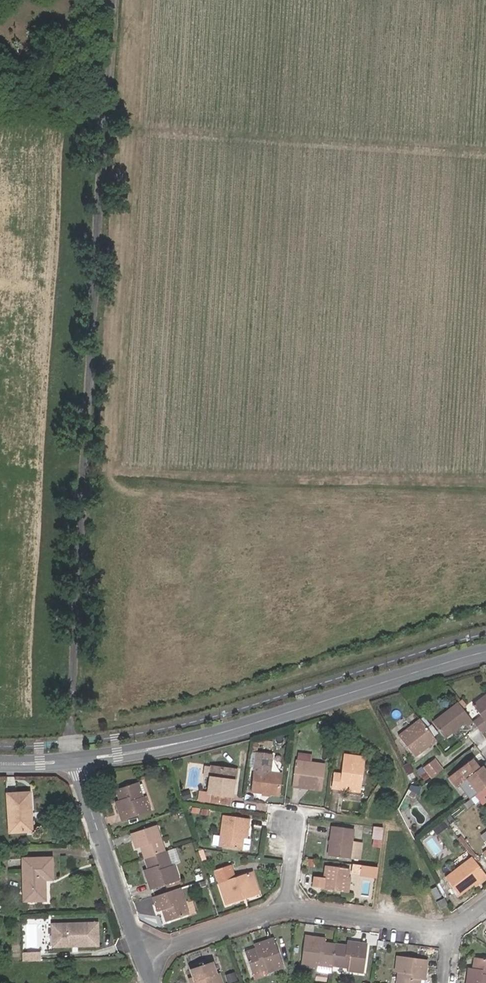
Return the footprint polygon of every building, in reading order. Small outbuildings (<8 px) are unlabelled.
[(469,709),(476,717),(468,723),(474,730),(479,736),(485,731),(485,730),(483,726),(485,723),(485,696),(469,709)] [(466,720),(452,703),(428,722),(442,739),(466,720)] [(429,739),(419,726),(396,743),(409,760),(424,747),(431,742),(429,739)] [(266,773),(268,755),(252,753),(250,771),(266,773)] [(357,773),(360,774),(362,757),(342,755),(340,773),(332,772),(330,788),(355,791),(357,773)] [(307,786),(306,788),(319,790),(322,764),(293,760),(290,786),(298,787),(298,785),(307,786)] [(420,770),(429,781),(440,772),(432,761),(420,770)] [(471,799),(485,787),(485,779),(479,770),(472,774),(467,768),(464,765),(442,782),(449,792),(454,788),(459,784),(471,799)] [(209,769),(208,779),(206,795),(198,794),(197,802),(207,803),(226,806),(227,797),(230,798),(232,785),(233,772),(209,769)] [(267,792),(266,794),(276,795),(279,774),(250,771),(247,792),(261,794),(261,791),(267,792)] [(119,805),(114,807),(119,821),(147,811),(142,797),(140,798),(134,783),(113,790),(117,800),(119,805)] [(471,799),(459,784),(454,788),(466,803),(471,799)] [(32,830),(30,792),(7,793),(9,832),(32,830)] [(243,828),(248,828),(248,821),(222,817),(218,848),(240,851),(242,839),(243,828)] [(139,850),(142,859),(162,852),(152,825),(128,833),(133,849),(137,847),(141,846),(142,849),(139,850)] [(380,828),(373,827),(371,838),(378,839),(380,828)] [(351,830),(330,828),(326,857),(347,859),(350,842),(351,830)] [(248,852),(250,840),(246,839),(242,839),(240,851),(248,852)] [(350,842),(347,859),(358,861),(360,843),(350,842)] [(168,866),(163,852),(162,852),(142,859),(145,869),(147,873),(143,875),(149,889),(177,880),(172,865),(168,866)] [(52,879),(51,857),(22,858),(23,900),(44,900),(44,879),(52,879)] [(455,899),(471,886),(482,877),(469,860),(442,882),(455,899)] [(374,868),(358,866),(357,876),(373,878),(374,868)] [(240,896),(256,890),(250,873),(233,879),(229,867),(214,872),(225,905),(241,899),(240,896)] [(344,893),(346,878),(347,870),(324,867),(323,879),(313,877),(311,888),(322,889),(321,890),(344,893)] [(473,889),(484,880),(482,877),(471,886),(473,889)] [(434,900),(442,897),(438,886),(431,888),(434,900)] [(179,888),(151,897),(156,911),(160,910),(164,909),(165,913),(162,914),(165,922),(188,915),(179,888)] [(257,893),(256,890),(240,896),(241,899),(257,893)] [(441,908),(449,905),(445,896),(437,900),(441,908)] [(41,945),(41,923),(26,923),(27,945),(41,945)] [(99,947),(98,924),(51,925),(52,949),(99,947)] [(313,965),(328,967),(328,965),(331,944),(320,943),(316,942),(316,938),(299,936),(296,966),(311,968),(312,968),(313,965)] [(254,948),(251,949),(240,953),(247,973),(261,968),(262,971),(279,966),(270,938),(253,944),(254,948)] [(331,944),(328,965),(341,966),(340,971),(357,973),(361,943),(346,941),(345,946),(341,946),(331,944)] [(40,960),(40,951),(22,952),(22,961),(40,960)] [(414,980),(415,975),(421,976),(423,960),(392,956),(390,971),(394,972),(393,982),(414,982),(414,980)] [(464,973),(462,982),(485,982),(485,961),(470,958),(468,970),(468,974),(464,973)] [(215,974),(212,975),(207,960),(186,967),(189,977),(191,982),(188,982),(218,982),(215,974)] [(311,971),(327,973),(328,967),(313,965),(312,968),(311,968),(311,971)]
